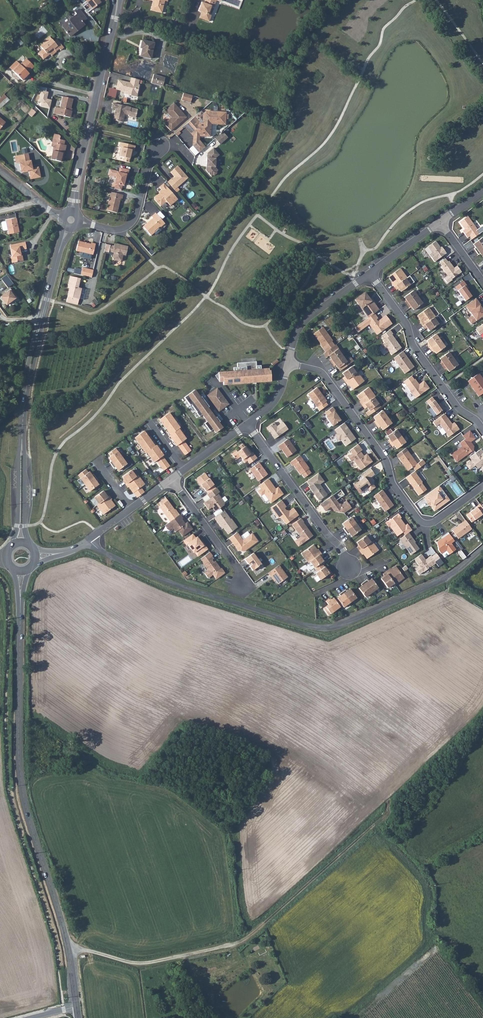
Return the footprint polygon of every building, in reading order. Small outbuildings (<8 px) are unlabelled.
[(93,9),(101,3),(98,0),(86,0),(93,9)] [(151,8),(162,11),(165,0),(153,0),(151,8)] [(203,1),(200,0),(196,10),(199,11),(197,17),(205,20),(208,15),(206,14),(209,5),(207,4),(209,2),(214,4),(215,0),(219,2),(219,0),(203,0),(203,1)] [(82,22),(86,19),(79,9),(76,12),(77,14),(62,26),(70,37),(84,25),(82,22)] [(60,52),(64,49),(57,40),(53,43),(50,38),(43,44),(44,45),(40,48),(43,52),(38,56),(43,62),(49,56),(51,58),(56,54),(55,52),(58,49),(60,52)] [(151,59),(154,43),(142,40),(141,46),(143,46),(141,57),(151,59)] [(27,73),(33,67),(26,60),(20,65),(16,62),(10,68),(22,80),(29,74),(27,73)] [(155,85),(163,87),(165,79),(157,77),(155,85)] [(140,81),(132,78),(131,83),(130,83),(130,84),(128,83),(128,82),(119,80),(116,89),(125,91),(125,94),(136,97),(140,86),(138,85),(140,81)] [(190,103),(192,96),(183,93),(181,100),(190,103)] [(72,100),(64,98),(63,98),(60,110),(55,109),(54,115),(70,119),(72,113),(69,112),(70,110),(73,100),(72,100)] [(178,124),(186,117),(174,103),(165,111),(171,118),(165,124),(171,131),(178,124)] [(113,104),(112,108),(116,109),(113,120),(123,122),(125,115),(129,116),(129,117),(136,118),(138,110),(113,104)] [(198,123),(194,118),(184,126),(193,135),(195,135),(195,132),(201,133),(201,135),(210,136),(210,123),(216,123),(217,120),(224,121),(224,112),(205,111),(203,114),(202,123),(198,123)] [(227,137),(223,132),(215,139),(220,144),(227,137)] [(51,159),(60,162),(64,145),(65,141),(60,140),(61,137),(60,135),(55,134),(53,143),(55,143),(54,146),(51,159)] [(193,145),(200,152),(205,147),(198,140),(193,145)] [(134,151),(136,146),(120,142),(119,147),(120,148),(118,156),(124,158),(123,160),(129,162),(131,154),(132,155),(133,151),(134,151)] [(215,158),(218,155),(212,148),(207,153),(206,170),(211,176),(212,175),(214,175),(217,173),(217,169),(215,167),(215,166),(217,165),(217,161),(215,160),(215,158)] [(28,161),(26,152),(17,154),(19,161),(17,162),(19,171),(22,173),(31,171),(33,178),(40,177),(37,167),(32,168),(30,160),(28,161)] [(167,183),(174,190),(188,178),(178,167),(171,173),(175,178),(176,179),(173,182),(172,181),(171,180),(167,183)] [(128,176),(129,171),(120,169),(119,172),(110,170),(108,175),(116,177),(114,184),(112,184),(111,188),(121,191),(122,186),(123,186),(126,176),(128,176)] [(170,206),(177,199),(163,183),(159,187),(161,189),(158,192),(159,193),(153,198),(160,206),(166,201),(170,206)] [(122,200),(123,196),(111,193),(106,211),(117,213),(120,200),(122,200)] [(160,227),(164,223),(155,213),(151,217),(152,218),(142,226),(151,236),(154,233),(154,231),(159,227),(160,227)] [(459,222),(464,229),(462,231),(467,238),(470,235),(473,238),(482,231),(482,227),(482,225),(477,229),(467,216),(459,222)] [(20,232),(17,218),(6,221),(3,222),(2,223),(3,232),(5,232),(8,231),(9,234),(20,232)] [(476,252),(482,246),(482,239),(482,237),(473,244),(475,247),(474,249),(476,252)] [(93,255),(95,244),(91,243),(91,244),(78,241),(76,251),(93,255)] [(429,255),(434,262),(446,253),(441,247),(440,247),(435,241),(427,247),(432,253),(429,255)] [(24,261),(22,255),(21,255),(20,250),(21,250),(27,248),(26,242),(11,246),(12,257),(11,257),(12,263),(24,261)] [(114,246),(113,253),(114,254),(113,259),(113,261),(120,263),(122,261),(123,256),(126,256),(128,247),(119,245),(118,247),(114,246)] [(445,259),(439,262),(442,266),(441,267),(445,272),(446,272),(451,279),(461,272),(457,266),(453,269),(450,265),(451,265),(448,261),(447,262),(445,259)] [(91,278),(93,270),(82,268),(80,275),(91,278)] [(400,268),(388,277),(393,283),(392,284),(394,287),(405,278),(407,278),(400,268)] [(1,279),(8,288),(13,283),(6,275),(1,279)] [(67,296),(78,299),(81,287),(77,287),(79,278),(69,275),(67,285),(69,286),(69,288),(67,296)] [(405,278),(394,287),(396,290),(398,288),(401,291),(410,285),(405,278)] [(463,281),(455,287),(465,301),(471,296),(467,289),(468,288),(463,281)] [(15,298),(12,293),(13,292),(10,287),(5,291),(6,292),(0,296),(0,297),(6,304),(15,298)] [(407,305),(418,297),(413,290),(404,297),(406,300),(405,301),(407,305)] [(354,300),(368,318),(374,313),(379,310),(371,300),(370,301),(364,293),(354,300)] [(65,302),(76,304),(78,299),(67,296),(65,302)] [(413,310),(422,303),(418,297),(407,305),(409,308),(411,306),(413,310)] [(466,304),(473,315),(468,318),(471,323),(482,316),(482,318),(482,306),(477,297),(466,304)] [(428,307),(417,316),(421,322),(420,323),(423,326),(434,318),(435,317),(428,307)] [(368,318),(364,320),(368,325),(369,324),(376,333),(378,334),(391,324),(385,315),(377,321),(376,319),(377,318),(374,313),(368,318)] [(434,318),(423,326),(425,329),(427,327),(429,330),(438,324),(434,318)] [(368,325),(364,320),(359,324),(363,328),(368,325)] [(363,328),(359,324),(354,327),(358,332),(363,328)] [(323,343),(325,346),(331,341),(321,328),(312,335),(320,345),(323,343)] [(389,330),(381,336),(384,340),(383,340),(384,343),(381,345),(384,349),(386,348),(391,355),(401,348),(391,334),(392,334),(389,330)] [(429,348),(440,340),(435,334),(426,340),(429,344),(427,345),(429,348)] [(436,353),(445,347),(440,340),(429,348),(432,351),(433,350),(436,353)] [(329,360),(331,363),(342,355),(337,349),(328,355),(331,359),(329,360)] [(402,351),(393,358),(405,373),(414,367),(402,351)] [(443,366),(453,358),(448,352),(439,358),(442,362),(440,363),(443,366)] [(342,355),(331,363),(334,366),(335,365),(338,368),(347,362),(342,355)] [(449,371),(458,365),(453,358),(443,366),(445,369),(446,368),(449,371)] [(257,365),(257,361),(237,362),(238,367),(234,367),(234,370),(219,372),(219,381),(223,381),(224,384),(272,381),(271,369),(269,370),(269,368),(261,368),(261,365),(257,365)] [(342,378),(345,381),(356,373),(351,366),(342,373),(344,376),(342,378)] [(356,373),(345,381),(347,384),(348,383),(352,390),(364,381),(357,372),(356,373)] [(468,381),(473,389),(482,381),(482,379),(479,373),(468,381)] [(406,385),(415,398),(429,388),(424,381),(419,384),(415,379),(406,385)] [(473,389),(478,396),(482,392),(482,381),(473,389)] [(326,401),(317,387),(307,394),(317,408),(326,401)] [(360,402),(362,406),(374,397),(375,396),(368,387),(357,395),(361,402),(360,402)] [(218,389),(208,396),(219,412),(229,405),(218,389)] [(215,417),(208,408),(209,407),(207,405),(203,398),(201,399),(195,390),(185,398),(189,404),(188,405),(189,407),(190,406),(191,407),(192,406),(197,412),(195,414),(196,415),(197,414),(199,417),(202,415),(207,421),(204,423),(206,425),(204,426),(206,429),(208,428),(210,431),(212,429),(215,432),(222,427),(218,422),(219,422),(216,416),(215,417)] [(374,397),(362,406),(365,409),(367,407),(369,410),(378,404),(374,397)] [(438,404),(432,397),(426,401),(436,415),(444,409),(440,403),(438,404)] [(337,413),(332,407),(324,413),(327,416),(325,417),(332,426),(340,420),(336,414),(337,413)] [(374,421),(376,424),(387,417),(382,410),(373,417),(376,420),(374,421)] [(177,445),(185,455),(191,451),(183,440),(186,439),(178,429),(180,428),(169,413),(159,420),(170,435),(169,436),(176,446),(177,445)] [(439,424),(449,437),(459,429),(454,422),(452,424),(445,414),(433,422),(436,426),(439,424)] [(387,417),(376,424),(378,428),(380,426),(382,430),(391,423),(387,417)] [(266,427),(274,439),(288,429),(283,422),(276,426),(274,422),(266,427)] [(347,427),(344,423),(334,430),(336,433),(335,435),(338,440),(340,439),(346,446),(355,439),(350,431),(348,432),(345,428),(347,427)] [(388,440),(390,444),(401,435),(396,429),(387,435),(390,439),(388,440)] [(163,470),(169,466),(162,456),(163,455),(156,445),(155,446),(144,431),(134,438),(145,453),(146,452),(154,462),(156,460),(163,470)] [(475,438),(469,431),(462,436),(465,439),(459,443),(462,446),(451,454),(456,462),(473,450),(473,446),(470,442),(475,438)] [(401,435),(390,444),(392,447),(394,445),(397,448),(406,442),(401,435)] [(296,450),(288,439),(277,446),(280,450),(281,449),(287,457),(296,450)] [(249,464),(257,458),(252,452),(252,453),(248,448),(246,449),(243,444),(239,446),(241,449),(237,452),(236,450),(231,454),(235,460),(240,456),(244,462),(247,460),(249,464)] [(362,450),(358,444),(349,450),(351,453),(347,456),(350,461),(353,459),(361,470),(372,461),(367,454),(364,456),(360,452),(362,450)] [(469,457),(471,460),(466,464),(469,469),(475,465),(477,468),(480,466),(482,470),(482,453),(482,452),(481,449),(469,457)] [(109,462),(111,465),(122,458),(117,451),(108,458),(111,461),(109,462)] [(417,464),(408,451),(398,458),(402,463),(403,463),(408,470),(417,464)] [(299,455),(289,462),(292,466),(293,465),(295,468),(296,470),(300,475),(309,468),(299,455)] [(122,458),(111,465),(113,468),(115,467),(118,470),(126,464),(122,458)] [(258,481),(267,474),(258,462),(249,469),(258,481)] [(375,474),(370,468),(362,474),(364,477),(354,485),(360,493),(365,490),(364,488),(367,486),(371,490),(375,487),(369,478),(375,474)] [(123,481),(125,484),(136,477),(131,470),(122,477),(125,480),(123,481)] [(414,471),(406,478),(418,495),(426,490),(421,483),(422,482),(414,471)] [(85,485),(95,477),(93,474),(91,475),(89,472),(80,478),(85,485)] [(213,485),(208,478),(204,473),(196,479),(200,485),(200,484),(205,491),(205,490),(208,494),(215,488),(213,485)] [(317,480),(319,484),(324,481),(318,473),(306,481),(309,485),(317,480)] [(136,477),(125,484),(127,487),(128,487),(133,493),(144,484),(138,475),(136,477)] [(97,480),(95,477),(85,485),(89,491),(98,485),(96,481),(97,480)] [(275,489),(268,478),(258,486),(260,489),(257,491),(261,496),(264,494),(271,503),(280,496),(283,494),(278,487),(275,489)] [(309,485),(308,486),(313,493),(314,492),(315,493),(314,494),(319,500),(327,494),(319,484),(317,480),(309,485)] [(438,486),(437,487),(439,489),(438,492),(437,494),(441,499),(442,498),(445,498),(447,501),(449,500),(438,486)] [(437,487),(424,496),(427,500),(428,499),(431,503),(430,504),(434,510),(447,501),(445,498),(442,498),(441,499),(437,494),(438,492),(439,489),(437,487)] [(227,500),(224,496),(221,499),(217,493),(219,492),(216,488),(215,488),(208,494),(202,498),(204,502),(203,503),(208,510),(211,507),(215,511),(224,505),(224,503),(224,502),(227,500)] [(393,505),(382,490),(373,496),(385,511),(393,505)] [(98,504),(109,496),(107,493),(105,494),(103,491),(94,497),(98,504)] [(332,495),(320,504),(325,511),(331,507),(334,511),(344,513),(351,507),(346,501),(342,504),(338,503),(332,495)] [(111,499),(109,496),(98,504),(96,505),(103,514),(115,506),(110,500),(111,499)] [(170,521),(179,515),(176,511),(176,512),(167,500),(159,507),(170,521)] [(286,507),(281,500),(270,508),(277,518),(280,516),(285,524),(298,515),(293,508),(289,511),(285,510),(284,508),(286,507)] [(479,504),(476,507),(466,515),(471,522),(482,513),(482,509),(479,504)] [(224,510),(214,518),(222,529),(223,528),(228,534),(237,527),(231,519),(230,519),(224,510)] [(183,518),(180,514),(179,515),(170,521),(165,525),(168,531),(172,528),(175,532),(177,530),(182,536),(192,529),(187,522),(185,523),(182,519),(183,518)] [(401,518),(398,514),(385,523),(388,527),(390,526),(397,536),(407,529),(400,518),(401,518)] [(351,517),(342,523),(345,527),(343,528),(345,531),(356,523),(351,517)] [(301,518),(292,524),(304,542),(313,536),(307,527),(306,528),(302,523),(304,522),(301,518)] [(471,529),(465,520),(452,530),(458,539),(471,529)] [(351,536),(360,530),(356,523),(345,531),(347,534),(349,533),(351,536)] [(237,532),(229,538),(237,550),(244,551),(258,541),(252,533),(242,540),(237,532)] [(411,537),(408,532),(399,539),(411,555),(419,549),(410,537),(411,537)] [(454,541),(448,532),(444,535),(445,536),(437,542),(438,545),(437,545),(438,550),(441,554),(446,550),(449,554),(456,549),(451,543),(454,541)] [(195,538),(192,534),(183,541),(186,545),(187,544),(193,553),(194,552),(197,556),(207,549),(202,541),(200,542),(196,537),(195,538)] [(365,535),(356,542),(359,545),(357,547),(359,550),(370,542),(365,535)] [(359,550),(361,553),(362,552),(367,558),(378,550),(371,541),(370,542),(359,550)] [(318,550),(313,544),(302,553),(309,562),(310,561),(309,561),(310,561),(321,553),(319,550),(318,550)] [(253,553),(244,559),(247,564),(249,562),(251,565),(249,566),(252,570),(261,564),(253,553)] [(324,561),(321,557),(323,556),(321,553),(310,561),(314,568),(321,563),(324,561)] [(424,557),(421,554),(414,559),(419,566),(415,568),(420,574),(436,563),(435,561),(440,558),(436,553),(431,556),(424,560),(423,558),(424,557)] [(207,560),(204,556),(200,559),(203,562),(202,563),(208,570),(204,573),(208,578),(220,569),(215,561),(213,562),(211,560),(213,559),(211,556),(207,560)] [(279,565),(268,573),(271,577),(272,576),(275,580),(278,584),(287,577),(279,565)] [(389,571),(388,570),(385,572),(394,583),(394,584),(404,578),(395,566),(389,571)] [(331,572),(328,569),(327,570),(324,567),(317,572),(315,573),(320,580),(331,572)] [(384,576),(381,579),(387,588),(394,583),(385,572),(382,574),(384,576)] [(378,588),(371,579),(368,581),(367,580),(364,582),(371,592),(378,588)] [(358,588),(365,597),(371,592),(364,582),(361,584),(362,585),(358,588)] [(356,598),(350,589),(346,591),(345,590),(342,592),(350,602),(356,598)] [(341,604),(343,607),(350,602),(342,592),(339,594),(340,596),(337,598),(341,604)] [(335,599),(333,597),(329,599),(328,598),(325,600),(333,610),(339,606),(335,599)]
